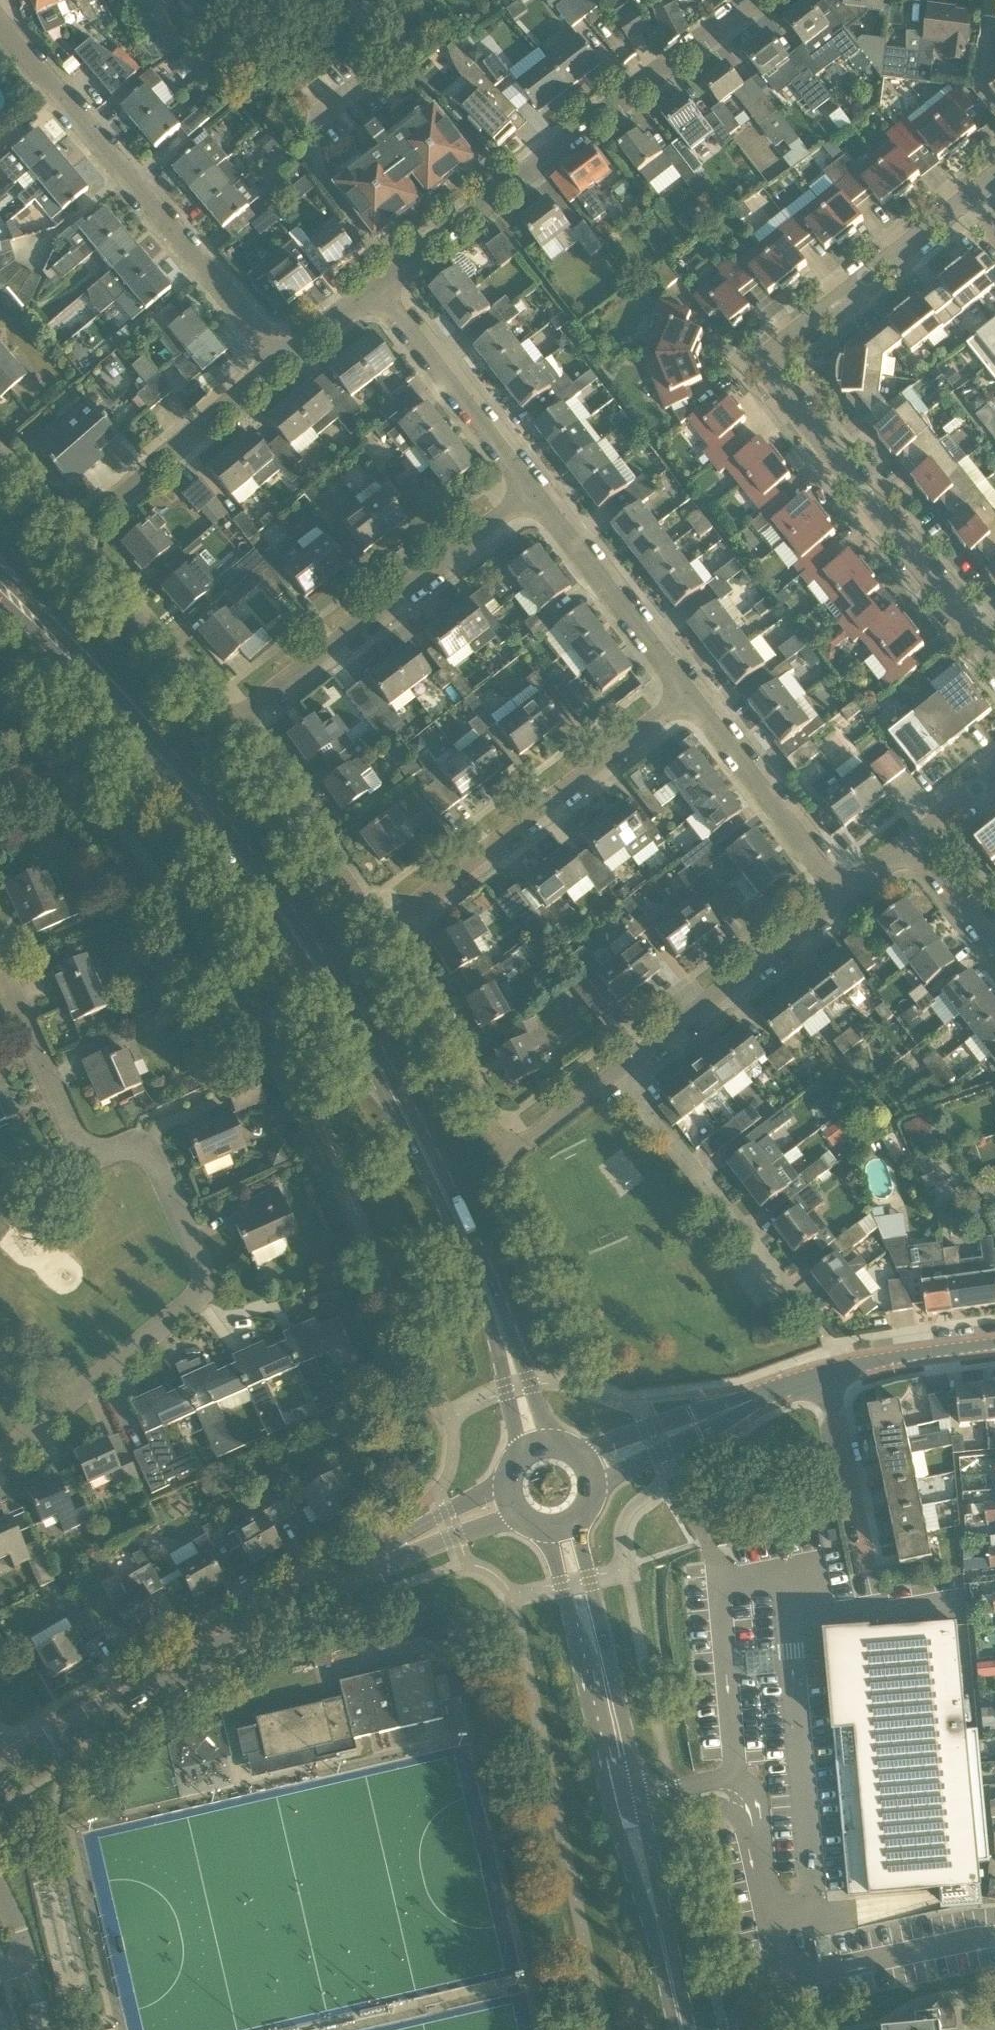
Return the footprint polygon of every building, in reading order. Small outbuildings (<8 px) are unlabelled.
[(55,0),(21,0),(24,5),(33,1),(39,14),(48,34),(66,25),(62,18),(55,0)] [(62,18),(80,9),(76,0),(55,0),(62,18)] [(80,9),(82,9),(88,24),(98,19),(90,4),(98,0),(76,0),(80,9)] [(571,3),(569,0),(564,0),(556,6),(557,6),(571,27),(583,18),(571,3)] [(571,3),(583,18),(597,7),(591,0),(571,0),(571,3)] [(680,36),(665,7),(664,7),(661,0),(660,0),(651,4),(667,46),(680,36)] [(846,29),(867,14),(867,9),(883,11),(884,0),(843,0),(827,0),(825,2),(834,14),(846,29)] [(994,17),(994,0),(984,0),(982,15),(994,17)] [(805,45),(797,51),(816,77),(825,70),(818,60),(835,47),(846,62),(862,50),(857,43),(846,29),(834,14),(825,21),(809,1),(785,19),(805,45)] [(665,7),(680,36),(690,29),(681,11),(675,2),(665,7)] [(232,4),(221,11),(227,21),(238,13),(232,4)] [(931,81),(934,40),(951,42),(949,58),(966,61),(972,13),(946,10),(946,7),(930,5),(926,39),(922,38),(920,52),(907,51),(903,78),(931,81)] [(616,22),(628,38),(630,41),(647,30),(633,10),(616,22)] [(420,13),(419,33),(433,34),(434,14),(420,13)] [(163,38),(155,43),(162,57),(182,43),(182,42),(175,31),(163,38)] [(768,32),(744,51),(761,72),(770,84),(775,90),(786,81),(790,86),(792,84),(814,113),(832,98),(821,83),(816,77),(797,51),(788,58),(768,32)] [(151,34),(140,42),(156,62),(162,57),(155,43),(151,34)] [(579,34),(548,58),(570,88),(601,64),(579,34)] [(867,57),(866,57),(882,78),(887,40),(863,38),(857,43),(862,50),(867,57)] [(139,74),(92,40),(76,53),(113,96),(139,74)] [(518,111),(453,43),(448,48),(450,54),(452,59),(454,64),(457,69),(460,74),(463,79),(467,84),(469,86),(455,99),(472,118),(469,121),(481,134),(485,131),(499,146),(516,129),(507,120),(517,111),(518,112),(518,111)] [(197,44),(185,51),(189,58),(197,60),(204,55),(197,44)] [(512,74),(496,54),(484,63),(499,83),(512,74)] [(570,88),(548,58),(517,82),(539,111),(570,88)] [(704,81),(721,103),(735,93),(776,147),(784,141),(792,151),(784,157),(792,168),(811,154),(778,111),(774,106),(764,95),(755,102),(743,86),(727,64),(704,81)] [(123,108),(140,128),(165,107),(151,90),(162,81),(152,69),(133,85),(140,94),(123,108)] [(761,72),(752,79),(761,90),(770,84),(761,72)] [(933,113),(961,149),(970,142),(967,139),(977,131),(965,116),(975,108),(963,92),(958,87),(948,95),(951,99),(933,113)] [(736,143),(730,134),(724,126),(714,134),(685,96),(663,113),(679,135),(693,153),(715,135),(726,150),(736,143)] [(156,148),(181,128),(182,127),(165,107),(140,128),(156,148)] [(387,137),(379,126),(368,134),(376,145),(377,145),(382,151),(337,185),(376,236),(422,201),(415,192),(423,185),(430,195),(476,159),(436,108),(391,143),(387,137)] [(897,126),(918,153),(927,146),(939,161),(949,153),(952,156),(961,149),(933,113),(915,127),(907,118),(897,126)] [(876,158),(904,194),(913,187),(911,183),(921,176),(909,160),(918,153),(897,126),(887,134),(894,144),(876,158)] [(29,172),(54,151),(37,130),(12,151),(0,162),(0,168),(13,184),(28,171),(29,172)] [(674,165),(663,152),(649,134),(644,138),(638,132),(619,146),(649,185),(674,165)] [(269,135),(260,142),(271,155),(280,148),(282,146),(272,133),(269,135)] [(611,173),(591,147),(552,177),(571,203),(578,198),(596,221),(607,212),(589,189),(611,173)] [(191,189),(217,168),(200,148),(174,170),(191,189)] [(35,200),(45,191),(71,170),(54,151),(29,172),(37,181),(18,197),(26,206),(34,200),(35,200)] [(835,164),(862,197),(871,190),(883,205),(893,198),(895,201),(904,194),(876,158),(858,172),(845,156),(835,164)] [(697,178),(682,159),(673,166),(700,201),(710,192),(699,178),(697,178)] [(817,199),(820,203),(848,238),(857,231),(854,228),(864,220),(852,205),(862,197),(835,164),(825,172),(835,185),(817,199)] [(300,165),(284,178),(291,187),(307,174),(300,165)] [(217,168),(191,189),(208,209),(233,187),(217,168)] [(52,220),(57,226),(67,217),(62,211),(87,190),(71,170),(45,191),(53,200),(42,209),(51,220),(52,220)] [(258,219),(249,208),(250,207),(233,187),(208,209),(225,229),(225,228),(234,239),(258,219)] [(573,229),(549,200),(534,211),(536,212),(523,222),(522,220),(521,221),(543,248),(557,238),(567,251),(579,241),(592,257),(605,247),(585,220),(573,229)] [(789,222),(805,242),(814,235),(826,250),(836,242),(839,245),(848,238),(820,203),(802,217),(799,214),(789,222)] [(61,279),(95,250),(96,251),(121,230),(104,209),(67,241),(74,250),(52,269),(61,279)] [(796,250),(805,242),(789,222),(779,230),(781,233),(763,247),(791,283),(800,276),(798,273),(808,265),(796,250)] [(290,235),(299,246),(321,275),(330,269),(332,271),(358,251),(338,225),(313,244),(300,227),(290,235)] [(96,251),(112,271),(137,249),(121,230),(96,251)] [(503,233),(487,246),(486,246),(502,267),(519,254),(503,233)] [(12,251),(8,241),(0,242),(0,256),(12,251)] [(763,247),(761,244),(733,266),(728,260),(728,261),(748,287),(758,279),(770,295),(780,287),(782,290),(791,283),(763,247)] [(299,246),(295,249),(290,253),(287,250),(249,279),(266,301),(279,292),(288,304),(314,285),(312,282),(321,275),(299,246)] [(954,267),(980,299),(994,287),(994,266),(980,247),(969,256),(970,258),(963,263),(962,261),(954,267)] [(154,269),(137,249),(112,271),(121,281),(107,292),(115,302),(129,290),(154,269)] [(15,261),(12,251),(0,256),(0,270),(15,261)] [(430,289),(447,311),(475,288),(459,267),(456,270),(450,262),(453,260),(452,259),(428,277),(435,286),(430,289)] [(669,288),(680,279),(665,260),(654,269),(669,288)] [(0,270),(0,278),(5,284),(21,269),(15,262),(15,261),(0,270)] [(748,287),(728,261),(718,269),(724,278),(707,292),(705,290),(695,298),(711,318),(720,310),(734,328),(744,320),(741,317),(751,309),(739,294),(748,287)] [(939,279),(929,287),(954,320),(980,299),(954,267),(946,274),(947,276),(940,281),(939,279)] [(21,269),(5,284),(7,286),(15,296),(31,274),(21,269)] [(154,269),(129,290),(145,310),(170,289),(154,269)] [(15,296),(24,307),(24,306),(27,309),(40,278),(31,274),(15,296)] [(903,307),(908,313),(929,340),(954,320),(929,287),(918,296),(919,298),(912,303),(911,302),(903,307)] [(475,288),(447,311),(463,332),(491,310),(475,288)] [(501,315),(513,305),(506,297),(494,306),(501,315)] [(663,317),(645,356),(698,357),(703,347),(699,345),(704,334),(686,326),(692,313),(661,300),(655,314),(663,317)] [(519,314),(513,305),(501,315),(507,323),(519,314)] [(888,320),(878,327),(895,349),(905,342),(913,352),(929,340),(908,313),(903,307),(895,314),(897,316),(890,321),(888,320)] [(171,363),(207,333),(190,312),(162,335),(164,337),(159,341),(174,360),(171,363)] [(564,312),(551,322),(558,331),(571,321),(564,312)] [(968,343),(987,367),(994,361),(994,322),(968,343)] [(116,350),(134,334),(126,325),(108,340),(116,350)] [(488,371),(520,347),(504,326),(475,348),(491,368),(488,371)] [(837,371),(883,376),(885,358),(895,349),(878,327),(853,347),(853,351),(847,351),(847,359),(842,358),(840,362),(838,367),(837,371)] [(207,333),(171,363),(189,383),(225,353),(207,333)] [(350,351),(372,381),(393,364),(371,335),(350,351)] [(27,374),(0,343),(0,398),(27,374)] [(488,371),(489,371),(492,369),(507,389),(504,391),(536,367),(535,367),(520,347),(488,371)] [(346,392),(337,399),(353,419),(362,412),(350,398),(372,381),(350,351),(328,369),(346,392)] [(131,367),(139,377),(146,385),(158,374),(143,356),(131,367)] [(702,368),(698,357),(645,356),(666,409),(670,407),(681,424),(688,419),(694,414),(689,400),(690,400),(685,388),(703,381),(699,369),(702,368)] [(536,367),(504,391),(504,392),(508,390),(524,410),(535,402),(541,410),(574,384),(567,375),(561,381),(545,360),(535,367),(536,367)] [(987,367),(994,378),(994,361),(987,367)] [(847,398),(867,423),(889,406),(889,405),(881,395),(883,376),(837,371),(837,376),(838,381),(839,385),(844,385),(843,393),(848,394),(847,398)] [(146,385),(147,386),(160,402),(172,391),(158,374),(146,385)] [(359,428),(353,419),(337,399),(327,407),(308,383),(288,401),(311,429),(332,411),(351,435),(359,428)] [(574,384),(541,410),(547,418),(536,426),(552,447),(549,449),(549,450),(581,425),(565,405),(581,393),(574,384)] [(136,395),(149,411),(160,402),(147,386),(136,395)] [(389,402),(397,413),(398,414),(419,397),(410,386),(389,402)] [(879,438),(885,446),(921,418),(903,394),(889,405),(889,406),(867,423),(875,433),(877,431),(881,437),(879,438)] [(704,452),(713,462),(739,442),(731,432),(747,420),(739,411),(742,408),(734,399),(725,406),(717,396),(701,409),(694,414),(688,419),(711,447),(704,452)] [(394,428),(398,426),(414,447),(442,425),(426,404),(425,405),(419,397),(398,414),(397,413),(375,430),(382,439),(394,430),(394,428)] [(276,448),(292,468),(302,460),(290,446),(311,429),(288,401),(266,418),(285,441),(276,448)] [(120,441),(117,437),(104,422),(105,421),(91,406),(64,430),(57,422),(33,444),(34,445),(35,444),(49,461),(47,462),(52,467),(54,466),(67,481),(90,461),(93,464),(119,442),(122,445),(123,444),(120,440),(120,441)] [(610,421),(617,430),(630,420),(623,411),(610,421)] [(895,459),(904,470),(939,441),(932,432),(933,432),(932,429),(931,425),(930,422),(928,418),(925,415),(921,418),(885,446),(891,454),(893,453),(897,458),(895,459)] [(630,420),(617,430),(624,438),(637,428),(630,420)] [(414,447),(430,467),(461,443),(458,445),(442,425),(414,447)] [(581,425),(549,450),(552,448),(568,467),(564,470),(565,470),(597,446),(581,425)] [(228,450),(259,487),(280,470),(284,475),(292,468),(276,448),(267,455),(249,433),(228,450)] [(746,451),(739,442),(713,462),(721,473),(727,468),(741,486),(779,456),(772,447),(769,449),(761,439),(746,451)] [(916,485),(922,493),(958,465),(939,441),(904,470),(912,480),(914,479),(918,484),(916,485)] [(462,444),(461,443),(430,467),(446,489),(474,467),(458,446),(462,444)] [(597,446),(565,470),(565,471),(568,468),(584,488),(580,490),(581,491),(612,467),(597,446)] [(230,496),(231,494),(239,504),(259,488),(259,487),(228,450),(207,468),(230,496)] [(741,486),(763,514),(783,498),(776,489),(791,477),(783,467),(786,465),(779,456),(741,486)] [(932,506),(941,517),(977,488),(958,465),(922,493),(929,501),(930,500),(934,505),(932,506)] [(612,467),(581,491),(584,489),(600,510),(611,501),(618,509),(651,483),(644,475),(628,487),(612,467)] [(405,520),(391,502),(399,495),(396,491),(388,481),(378,469),(369,477),(381,492),(361,508),(384,536),(405,520)] [(181,494),(194,509),(198,513),(216,497),(200,478),(181,494)] [(400,488),(408,497),(416,491),(407,479),(398,486),(392,478),(388,481),(396,491),(400,488)] [(625,549),(657,525),(641,504),(657,491),(651,483),(618,509),(624,517),(612,525),(628,546),(625,549)] [(977,488),(941,517),(949,527),(951,526),(955,531),(953,532),(959,540),(994,512),(977,488)] [(418,510),(422,507),(426,504),(416,491),(408,497),(418,510)] [(783,498),(763,514),(764,514),(752,524),(758,532),(773,521),(789,540),(824,512),(817,503),(814,506),(806,496),(791,508),(783,498)] [(339,520),(329,507),(320,515),(330,527),(339,520)] [(384,536),(361,508),(340,524),(363,553),(384,536)] [(707,519),(700,510),(687,520),(694,529),(707,519)] [(793,565),(802,576),(828,555),(820,546),(836,534),(828,524),(831,521),(824,512),(789,540),(803,558),(793,565)] [(978,564),(994,550),(994,512),(959,540),(966,548),(968,547),(972,552),(970,553),(978,564)] [(257,533),(242,513),(232,521),(248,541),(257,533)] [(147,522),(122,544),(144,570),(169,548),(156,533),(165,525),(157,515),(148,523),(147,522)] [(330,527),(320,515),(311,521),(321,533),(330,527)] [(707,519),(694,529),(700,538),(713,528),(707,519)] [(657,525),(625,549),(626,549),(629,547),(644,567),(641,569),(641,570),(673,545),(657,525)] [(325,536),(304,553),(326,581),(347,565),(325,536)] [(673,545),(641,570),(642,570),(645,568),(660,587),(657,590),(689,566),(673,545)] [(536,547),(524,556),(507,569),(524,590),(555,566),(555,565),(552,568),(536,547)] [(232,569),(242,580),(264,562),(262,559),(254,549),(232,569)] [(978,564),(986,574),(988,573),(992,578),(990,579),(994,585),(994,550),(978,564)] [(272,552),(262,559),(264,562),(272,572),(281,564),(272,552)] [(835,564),(828,555),(802,576),(810,586),(819,579),(833,597),(869,569),(861,560),(858,562),(850,552),(835,564)] [(305,597),(326,581),(304,553),(282,569),(305,597)] [(161,589),(162,590),(182,614),(219,583),(198,558),(161,589)] [(715,593),(727,583),(745,569),(737,558),(706,582),(715,593)] [(272,572),(264,562),(242,580),(224,595),(233,606),(258,585),(269,599),(273,597),(275,599),(286,590),(272,572)] [(555,566),(524,590),(540,611),(568,589),(553,569),(556,566),(555,566)] [(689,566),(657,590),(658,591),(661,588),(677,609),(705,587),(689,566)] [(838,622),(846,632),(873,611),(877,608),(869,599),(880,590),(872,580),(876,578),(869,569),(833,597),(847,615),(838,622)] [(727,583),(715,593),(721,601),(733,592),(727,583)] [(474,594),(484,606),(484,607),(493,600),(483,587),(474,594)] [(767,597),(755,608),(762,616),(774,606),(767,597)] [(508,639),(484,607),(484,606),(476,612),(467,600),(446,616),(444,613),(443,613),(468,645),(488,630),(500,645),(508,639)] [(702,648),(733,624),(717,603),(689,625),(705,645),(702,648)] [(570,650),(601,626),(601,625),(598,628),(582,607),(554,629),(570,650)] [(877,608),(873,611),(846,632),(854,643),(864,635),(878,653),(913,625),(906,616),(903,619),(895,609),(884,618),(877,608)] [(199,633),(224,662),(250,640),(249,639),(261,629),(251,617),(239,628),(224,612),(199,633)] [(450,683),(463,700),(472,694),(447,661),(468,645),(443,613),(443,614),(445,617),(424,633),(434,646),(426,652),(441,671),(440,671),(450,683)] [(524,623),(531,633),(544,623),(537,614),(524,623)] [(544,623),(531,633),(537,640),(550,631),(544,623)] [(733,624),(702,648),(702,649),(705,646),(721,666),(717,668),(718,669),(749,645),(733,624)] [(891,689),(918,668),(910,658),(925,646),(917,637),(920,634),(913,625),(878,653),(892,671),(883,679),(891,689)] [(587,671),(617,646),(614,648),(599,629),(602,626),(601,626),(570,650),(587,671)] [(801,632),(778,649),(787,661),(810,644),(801,632)] [(388,661),(410,690),(430,674),(408,645),(388,661)] [(749,645),(718,669),(721,667),(737,688),(765,666),(749,645)] [(617,646),(587,671),(602,692),(631,670),(614,649),(618,647),(617,646)] [(410,690),(388,661),(366,677),(389,706),(410,690)] [(762,727),(763,727),(794,703),(794,702),(778,682),(794,670),(788,661),(775,671),(761,682),(767,690),(749,703),(766,724),(762,727)] [(450,683),(440,671),(432,678),(442,690),(450,683)] [(526,680),(535,692),(544,685),(535,673),(526,680)] [(939,695),(968,731),(992,711),(964,675),(939,695)] [(554,688),(562,697),(565,702),(574,695),(563,681),(554,688)] [(383,715),(370,699),(358,684),(345,694),(373,729),(387,720),(383,715)] [(495,723),(472,694),(463,700),(477,718),(486,730),(495,723)] [(539,694),(518,711),(542,743),(543,742),(540,739),(561,723),(539,694)] [(574,695),(565,702),(574,713),(583,706),(574,695)] [(794,736),(802,747),(811,741),(809,738),(825,725),(819,717),(820,717),(803,695),(794,702),(794,703),(763,727),(766,725),(782,746),(794,736)] [(915,714),(943,750),(968,731),(939,695),(915,714)] [(849,721),(861,711),(854,702),(841,712),(849,721)] [(327,764),(339,755),(353,745),(344,734),(335,722),(325,709),(312,718),(288,736),(307,762),(319,753),(327,764)] [(383,715),(387,720),(392,728),(401,721),(392,709),(383,715)] [(518,711),(497,727),(519,756),(539,740),(542,743),(518,711)] [(943,750),(915,714),(889,735),(918,770),(943,750)] [(486,730),(477,718),(469,724),(478,736),(486,730)] [(395,732),(392,728),(387,720),(373,729),(353,745),(339,755),(348,766),(323,784),(342,810),(367,791),(370,795),(380,787),(380,783),(370,770),(370,769),(361,757),(395,732)] [(481,739),(460,756),(484,787),(485,787),(482,784),(503,768),(481,739)] [(811,741),(802,747),(787,759),(797,771),(820,754),(811,741)] [(870,766),(873,769),(885,785),(907,769),(892,749),(870,766)] [(663,772),(680,793),(711,769),(711,768),(708,771),(692,750),(663,772)] [(419,762),(434,782),(438,787),(446,781),(461,800),(481,784),(484,788),(484,787),(460,756),(440,771),(427,755),(419,762)] [(843,783),(868,814),(869,814),(866,811),(887,795),(865,766),(843,783)] [(712,769),(711,769),(680,793),(696,814),(727,789),(724,791),(709,771),(712,769)] [(422,792),(439,814),(440,816),(453,806),(438,787),(434,782),(422,792)] [(868,814),(843,783),(823,799),(845,827),(866,811),(868,815),(868,814)] [(645,805),(654,799),(644,786),(636,793),(645,805)] [(728,790),(727,789),(696,814),(712,835),(696,847),(702,856),(716,845),(732,833),(725,825),(740,813),(724,792),(728,790)] [(599,816),(624,848),(631,857),(651,842),(656,848),(665,841),(631,797),(602,819),(600,816),(599,816)] [(645,805),(648,809),(655,818),(664,811),(654,799),(645,805)] [(599,816),(599,817),(601,820),(581,836),(603,864),(624,848),(599,816)] [(405,843),(404,842),(414,835),(405,823),(396,830),(386,817),(361,835),(380,861),(405,843)] [(983,836),(982,849),(994,866),(994,827),(983,836)] [(725,853),(742,874),(774,849),(773,849),(770,851),(754,830),(725,853)] [(716,845),(702,856),(689,866),(698,877),(711,867),(709,864),(722,854),(716,845)] [(542,861),(541,861),(566,893),(587,877),(565,848),(544,864),(542,861)] [(774,849),(742,874),(758,895),(786,872),(771,852),(774,849)] [(566,893),(541,861),(543,865),(523,881),(545,909),(566,893)] [(606,867),(605,867),(598,874),(607,886),(616,879),(606,867)] [(54,910),(47,894),(37,872),(5,886),(13,904),(16,902),(26,923),(22,925),(22,926),(36,920),(41,930),(36,932),(37,933),(78,913),(73,901),(54,910)] [(598,874),(589,881),(598,893),(607,886),(598,874)] [(682,907),(674,913),(699,945),(697,942),(717,926),(698,901),(706,895),(696,881),(687,888),(690,892),(677,901),(682,907)] [(514,887),(496,901),(511,921),(529,907),(514,887)] [(470,897),(477,912),(493,903),(486,889),(470,897)] [(709,899),(713,904),(725,920),(738,910),(722,889),(709,899)] [(923,921),(907,901),(879,923),(895,943),(927,919),(926,919),(923,921)] [(559,925),(548,911),(539,918),(550,932),(559,925)] [(642,913),(633,920),(643,933),(652,926),(642,913)] [(698,946),(699,945),(674,913),(653,929),(675,958),(696,942),(698,946)] [(486,933),(482,926),(476,916),(432,944),(450,974),(459,969),(468,985),(487,974),(469,944),(486,933)] [(911,964),(942,940),(942,939),(939,942),(924,922),(927,920),(927,919),(895,943),(911,964)] [(634,940),(643,933),(633,920),(624,927),(634,940)] [(844,942),(857,959),(867,952),(873,960),(877,957),(857,932),(844,942)] [(942,940),(911,964),(927,985),(956,963),(940,943),(943,940),(942,940)] [(636,942),(616,958),(641,990),(639,987),(659,971),(636,942)] [(823,966),(845,995),(865,979),(843,950),(823,966)] [(867,952),(857,959),(867,971),(876,964),(873,960),(867,952)] [(493,968),(490,972),(497,983),(467,1001),(483,1029),(507,1014),(508,1016),(522,1007),(504,977),(518,966),(510,955),(493,968)] [(85,957),(44,976),(55,999),(62,996),(73,1022),(107,1006),(99,987),(102,985),(97,974),(93,975),(85,957)] [(641,990),(616,958),(595,974),(617,1003),(638,987),(640,990),(641,990)] [(800,979),(799,979),(824,1011),(845,995),(823,966),(820,963),(819,964),(822,967),(802,982),(800,979)] [(944,993),(960,1015),(992,990),(991,989),(988,992),(972,971),(944,993)] [(609,1009),(597,994),(584,978),(572,988),(584,1004),(597,1019),(609,1009)] [(778,996),(781,999),(781,998),(803,1027),(824,1011),(799,979),(799,980),(801,983),(790,992),(788,988),(778,996)] [(930,995),(922,985),(910,995),(917,1005),(930,995)] [(994,1020),(994,1001),(989,993),(992,990),(960,1015),(976,1035),(994,1020)] [(930,995),(917,1005),(923,1013),(936,1003),(930,995)] [(781,998),(781,999),(760,1015),(782,1044),(803,1027),(781,998)] [(885,1023),(894,1016),(884,1003),(875,1010),(885,1023)] [(512,1083),(528,1075),(538,1070),(528,1052),(547,1042),(534,1018),(502,1034),(509,1046),(496,1053),(512,1083)] [(994,1053),(994,1020),(976,1035),(992,1056),(994,1053)] [(721,1040),(745,1072),(750,1079),(754,1079),(762,1073),(762,1068),(757,1062),(766,1056),(744,1027),(724,1043),(721,1040)] [(851,1029),(843,1035),(853,1048),(861,1042),(851,1029)] [(853,1048),(843,1035),(834,1043),(843,1055),(853,1048)] [(701,1056),(700,1056),(725,1088),(745,1072),(721,1040),(720,1041),(723,1044),(703,1059),(701,1056)] [(785,1046),(776,1053),(786,1065),(795,1058),(785,1046)] [(95,1083),(92,1084),(100,1103),(130,1089),(130,1088),(139,1084),(124,1051),(109,1058),(105,1050),(81,1061),(89,1078),(92,1076),(95,1083)] [(943,1061),(936,1052),(923,1061),(930,1071),(943,1061)] [(786,1065),(776,1053),(768,1060),(778,1072),(786,1065)] [(725,1088),(700,1056),(700,1057),(702,1060),(682,1075),(680,1072),(679,1072),(704,1104),(725,1088)] [(943,1061),(930,1071),(937,1079),(950,1069),(943,1061)] [(950,1069),(937,1079),(943,1088),(956,1078),(950,1069)] [(679,1072),(679,1073),(682,1076),(661,1092),(683,1120),(704,1104),(679,1072)] [(235,1112),(265,1099),(255,1077),(226,1090),(235,1112)] [(16,1116),(0,1081),(0,1124),(16,1116)] [(130,1088),(130,1089),(134,1096),(144,1091),(140,1083),(139,1084),(130,1088)] [(752,1106),(744,1112),(753,1125),(762,1118),(752,1106)] [(771,1167),(756,1147),(791,1120),(783,1110),(744,1140),(751,1148),(729,1165),(745,1187),(771,1167)] [(753,1125),(744,1112),(735,1119),(744,1132),(753,1125)] [(245,1146),(230,1114),(186,1133),(200,1165),(245,1146)] [(929,1131),(922,1117),(905,1124),(912,1139),(929,1131)] [(844,1123),(826,1128),(830,1144),(848,1139),(844,1123)] [(723,1129),(718,1132),(702,1145),(712,1157),(732,1141),(723,1129)] [(783,1192),(790,1202),(811,1186),(810,1184),(829,1170),(821,1160),(800,1176),(791,1166),(790,1166),(784,1158),(771,1167),(745,1187),(762,1208),(783,1192)] [(805,1217),(813,1210),(824,1202),(811,1186),(790,1202),(797,1211),(776,1227),(796,1253),(819,1234),(805,1217)] [(250,1254),(252,1253),(258,1266),(281,1255),(283,1254),(284,1252),(285,1251),(286,1249),(286,1247),(286,1245),(286,1243),(286,1241),(285,1239),(296,1234),(277,1190),(250,1202),(256,1216),(235,1225),(242,1241),(244,1240),(250,1254)] [(843,1255),(867,1236),(858,1223),(834,1242),(843,1255)] [(927,1314),(952,1311),(943,1250),(942,1243),(908,1247),(908,1241),(886,1244),(896,1269),(911,1266),(912,1268),(920,1267),(927,1314)] [(943,1250),(952,1311),(994,1305),(994,1274),(963,1278),(958,1248),(943,1250)] [(812,1275),(829,1296),(855,1276),(854,1276),(867,1266),(860,1256),(847,1266),(839,1255),(812,1275)] [(846,1318),(871,1298),(855,1276),(829,1296),(846,1318)] [(914,1309),(903,1283),(902,1280),(889,1282),(890,1293),(893,1312),(914,1309)] [(314,1319),(282,1333),(286,1341),(285,1341),(297,1367),(319,1413),(351,1399),(344,1385),(328,1392),(313,1360),(343,1346),(332,1320),(318,1327),(314,1319)] [(235,1364),(246,1390),(267,1436),(287,1427),(266,1381),(297,1367),(285,1341),(267,1349),(263,1341),(231,1356),(235,1364)] [(180,1378),(184,1386),(195,1412),(216,1458),(263,1437),(260,1430),(246,1436),(242,1429),(229,1435),(215,1404),(246,1390),(235,1364),(216,1372),(213,1364),(180,1378)] [(984,1385),(987,1421),(994,1420),(994,1384),(984,1385)] [(961,1423),(987,1421),(984,1385),(957,1388),(961,1423)] [(195,1412),(184,1386),(165,1395),(162,1386),(129,1401),(149,1445),(133,1453),(151,1493),(168,1486),(166,1481),(176,1476),(179,1481),(197,1473),(194,1468),(198,1466),(191,1452),(175,1459),(160,1428),(195,1412)] [(929,1396),(933,1416),(934,1423),(951,1419),(950,1416),(948,1392),(929,1396)] [(869,1408),(874,1434),(907,1428),(901,1402),(869,1408)] [(309,1406),(294,1412),(298,1422),(313,1415),(309,1406)] [(924,1452),(952,1446),(951,1438),(950,1438),(949,1432),(919,1438),(917,1427),(907,1429),(907,1428),(874,1434),(880,1460),(924,1452)] [(951,1438),(952,1446),(953,1453),(965,1452),(964,1444),(964,1436),(962,1437),(952,1438),(951,1438)] [(127,1455),(114,1461),(105,1440),(74,1453),(89,1484),(109,1475),(116,1490),(138,1479),(127,1455)] [(321,1524),(354,1505),(339,1479),(359,1468),(347,1447),(326,1458),(336,1474),(303,1492),(321,1524)] [(248,1524),(234,1532),(223,1538),(230,1550),(241,1544),(252,1563),(281,1547),(269,1526),(295,1511),(262,1452),(247,1458),(267,1494),(255,1501),(240,1510),(248,1524)] [(929,1476),(924,1452),(880,1460),(885,1486),(917,1480),(916,1478),(929,1476)] [(63,1492),(58,1479),(28,1492),(41,1523),(57,1516),(63,1533),(92,1520),(81,1494),(67,1500),(64,1492),(63,1492)] [(885,1486),(890,1512),(922,1506),(917,1480),(885,1486)] [(985,1504),(986,1514),(994,1513),(994,1503),(985,1504)] [(890,1512),(896,1538),(927,1532),(940,1530),(935,1504),(922,1507),(922,1506),(890,1512)] [(972,1505),(963,1506),(964,1516),(973,1515),(972,1505)] [(986,1514),(987,1523),(994,1523),(994,1513),(986,1514)] [(23,1548),(10,1518),(0,1522),(0,1558),(9,1554),(14,1566),(27,1561),(39,1587),(54,1581),(37,1541),(23,1548)] [(235,1558),(230,1550),(223,1538),(214,1521),(202,1528),(206,1535),(169,1556),(193,1597),(222,1581),(215,1568),(221,1564),(221,1565),(235,1558)] [(145,1532),(135,1538),(141,1548),(146,1549),(150,1534),(145,1532)] [(932,1559),(927,1532),(896,1538),(901,1565),(932,1559)] [(149,1564),(140,1570),(119,1582),(127,1596),(112,1605),(116,1611),(112,1614),(111,1619),(112,1624),(116,1628),(121,1629),(126,1628),(129,1634),(131,1637),(132,1638),(137,1635),(142,1632),(146,1628),(145,1627),(143,1625),(158,1617),(156,1614),(158,1613),(153,1603),(151,1604),(147,1598),(163,1589),(149,1564)] [(879,1573),(856,1575),(858,1600),(882,1597),(879,1573)] [(65,1576),(54,1583),(60,1595),(72,1589),(65,1576)] [(72,1629),(36,1650),(52,1678),(80,1662),(72,1648),(99,1633),(101,1637),(102,1636),(86,1608),(66,1619),(72,1629)] [(930,1627),(871,1632),(870,1627),(825,1631),(834,1731),(835,1731),(844,1835),(849,1896),(872,1894),(948,1887),(950,1908),(968,1906),(982,1905),(978,1863),(966,1731),(956,1624),(930,1626),(930,1627)] [(339,1681),(343,1699),(352,1739),(353,1739),(370,1735),(369,1730),(378,1728),(379,1733),(419,1724),(418,1720),(424,1719),(425,1723),(444,1718),(440,1701),(451,1699),(446,1675),(433,1678),(429,1661),(366,1675),(367,1680),(361,1682),(360,1677),(339,1681)] [(978,1663),(979,1677),(994,1676),(994,1662),(978,1663)] [(265,1759),(315,1748),(317,1759),(356,1750),(353,1739),(352,1739),(343,1699),(323,1704),(322,1701),(321,1701),(321,1703),(301,1708),(301,1706),(300,1706),(300,1709),(256,1718),(257,1726),(236,1730),(242,1757),(263,1752),(265,1759)] [(978,1730),(966,1731),(978,1863),(991,1862),(981,1764),(978,1730)] [(219,1733),(170,1748),(182,1788),(231,1774),(219,1733)] [(97,1781),(89,1786),(85,1788),(91,1798),(103,1791),(97,1781)] [(937,2029),(942,2029),(942,2028),(955,2027),(955,2018),(954,2014),(952,2010),(949,2003),(946,1999),(933,2010),(933,2015),(916,2017),(917,2029),(912,2029),(937,2029)]
